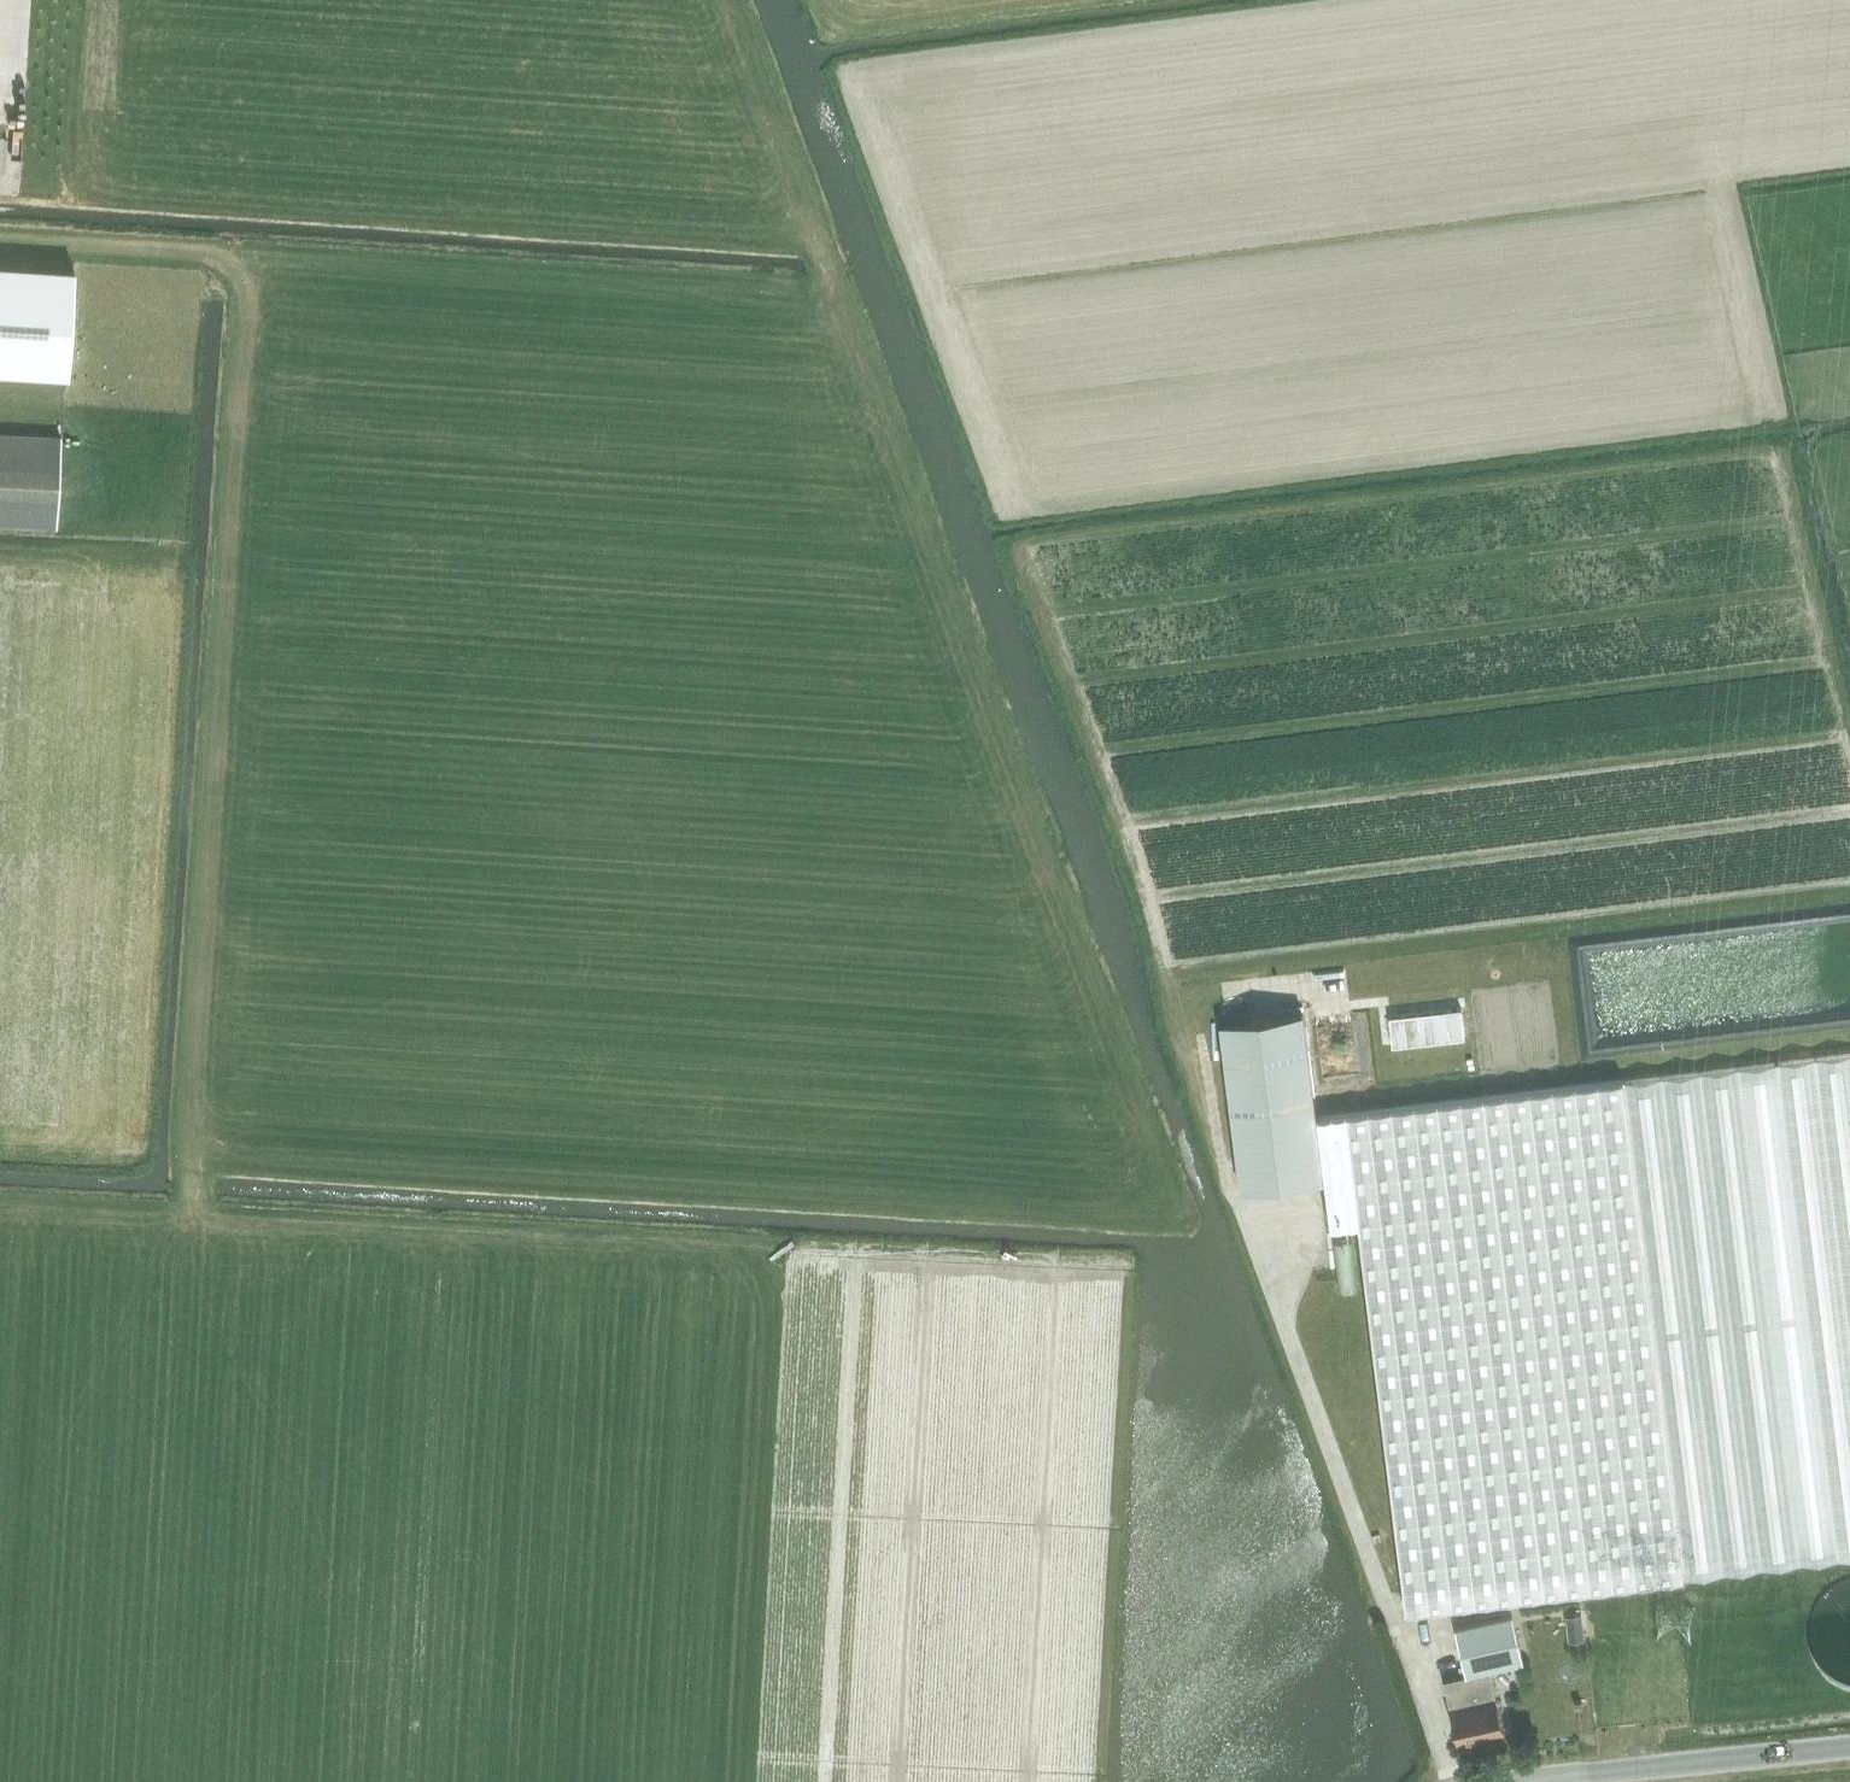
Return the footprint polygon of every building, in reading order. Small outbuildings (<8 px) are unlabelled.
[(67,375),(74,268),(0,263),(0,371),(67,375)] [(59,523),(64,432),(0,429),(0,520),(59,523)] [(1332,1223),(1361,1220),(1405,1611),(1686,1580),(1849,1561),(1849,1055),(1626,1081),(1315,1118),(1301,1011),(1217,1022),(1240,1192),(1327,1181),(1332,1223)] [(1580,1615),(1566,1616),(1569,1640),(1583,1638),(1580,1615)] [(1467,1673),(1490,1670),(1525,1664),(1518,1618),(1460,1627),(1467,1673)] [(1505,1729),(1490,1670),(1445,1681),(1459,1740),(1505,1729)]
